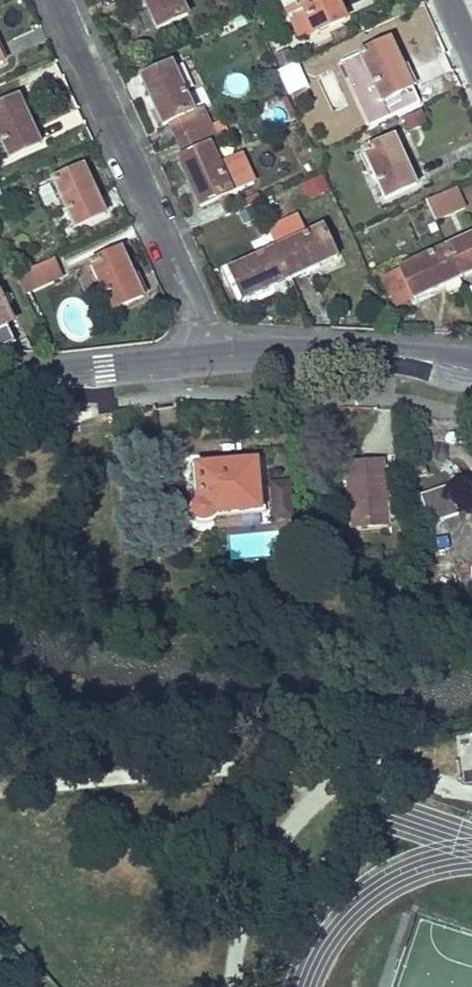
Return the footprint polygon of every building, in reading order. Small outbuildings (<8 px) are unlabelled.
[(147,12),(154,9),(163,27),(187,16),(179,0),(142,0),(147,12)] [(296,37),(311,31),(313,34),(338,22),(329,1),(331,0),(279,0),(296,37)] [(329,1),(338,22),(344,20),(335,0),(331,0),(329,1)] [(154,9),(147,12),(156,31),(163,27),(154,9)] [(368,76),(380,102),(410,89),(388,40),(358,53),(358,56),(343,63),(352,83),(368,76)] [(290,50),(277,55),(283,69),(296,64),(290,50)] [(139,79),(153,110),(158,107),(167,125),(168,125),(176,142),(209,127),(201,109),(192,113),(170,65),(139,79)] [(290,71),(282,74),(288,87),(295,83),(290,71)] [(410,89),(380,102),(386,115),(415,102),(410,89)] [(0,106),(0,142),(8,161),(40,146),(18,98),(0,106)] [(158,107),(153,110),(161,128),(167,125),(158,107)] [(406,135),(428,125),(421,109),(399,119),(406,135)] [(209,127),(176,142),(184,160),(177,163),(191,193),(197,191),(206,208),(216,203),(226,199),(230,196),(229,194),(215,164),(209,150),(216,146),(215,143),(227,138),(220,122),(209,127)] [(393,139),(361,153),(383,200),(414,186),(393,139)] [(233,156),(215,164),(229,194),(247,186),(233,156)] [(82,169),(53,183),(73,230),(104,216),(82,169)] [(322,174),(305,182),(312,197),(328,189),(322,174)] [(453,189),(424,202),(434,223),(463,210),(453,189)] [(197,191),(191,193),(199,211),(206,208),(197,191)] [(226,199),(216,203),(224,219),(233,215),(226,199)] [(271,231),(279,248),(306,235),(298,218),(271,231)] [(279,248),(274,250),(286,277),(289,281),(316,268),(314,265),(333,256),(320,229),(306,235),(279,248)] [(445,249),(456,274),(459,280),(471,274),(471,237),(445,249)] [(442,288),(440,282),(456,274),(445,249),(399,270),(413,301),(442,288)] [(271,289),(269,284),(286,277),(274,250),(227,272),(242,303),(271,289)] [(120,252),(89,265),(110,311),(141,297),(120,252)] [(333,256),(314,265),(316,268),(335,260),(333,256)] [(52,261),(15,277),(24,295),(60,278),(52,261)] [(456,274),(440,282),(442,288),(459,280),(456,274)] [(286,277),(269,284),(271,289),(276,298),(291,291),(287,283),(289,281),(286,277)] [(19,345),(0,303),(0,353),(19,345)] [(379,460),(343,464),(350,528),(385,525),(379,460)] [(193,505),(191,508),(191,513),(193,516),(196,519),(199,520),(201,521),(205,520),(208,518),(211,513),(259,509),(254,461),(195,467),(198,499),(195,502),(193,505)] [(421,462),(410,466),(413,477),(425,473),(421,462)] [(397,466),(384,467),(386,491),(399,490),(397,466)] [(269,513),(287,515),(291,481),(273,479),(269,513)] [(448,485),(419,495),(429,523),(457,513),(448,485)] [(400,493),(387,494),(389,518),(401,517),(400,493)] [(458,742),(463,779),(471,777),(471,740),(458,742)]
